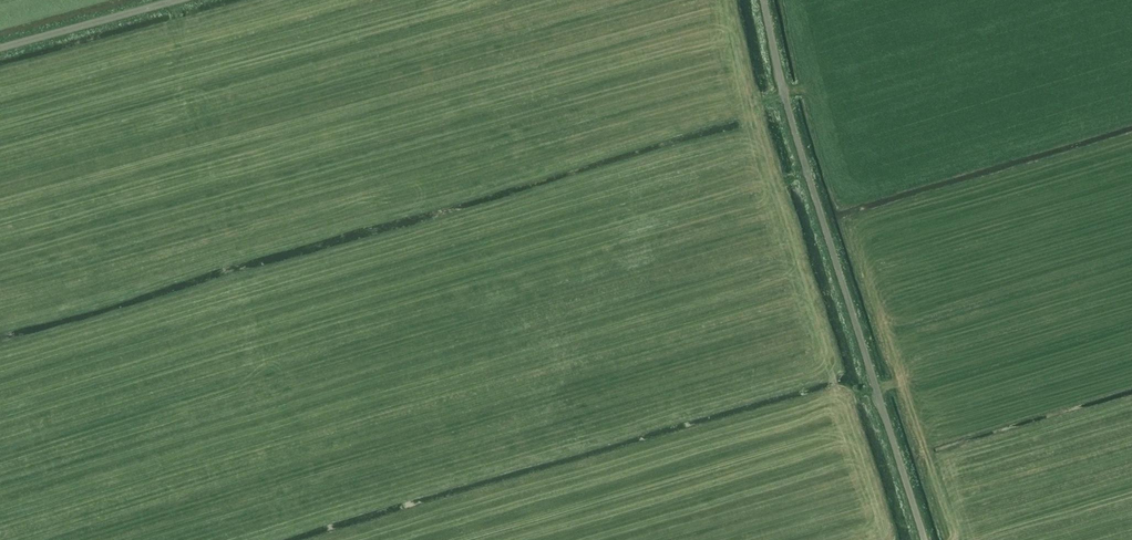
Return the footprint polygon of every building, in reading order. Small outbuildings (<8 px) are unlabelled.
[(773,109),(766,111),(769,124),(777,122),(773,109)] [(796,186),(790,190),(796,199),(803,194),(796,186)]
